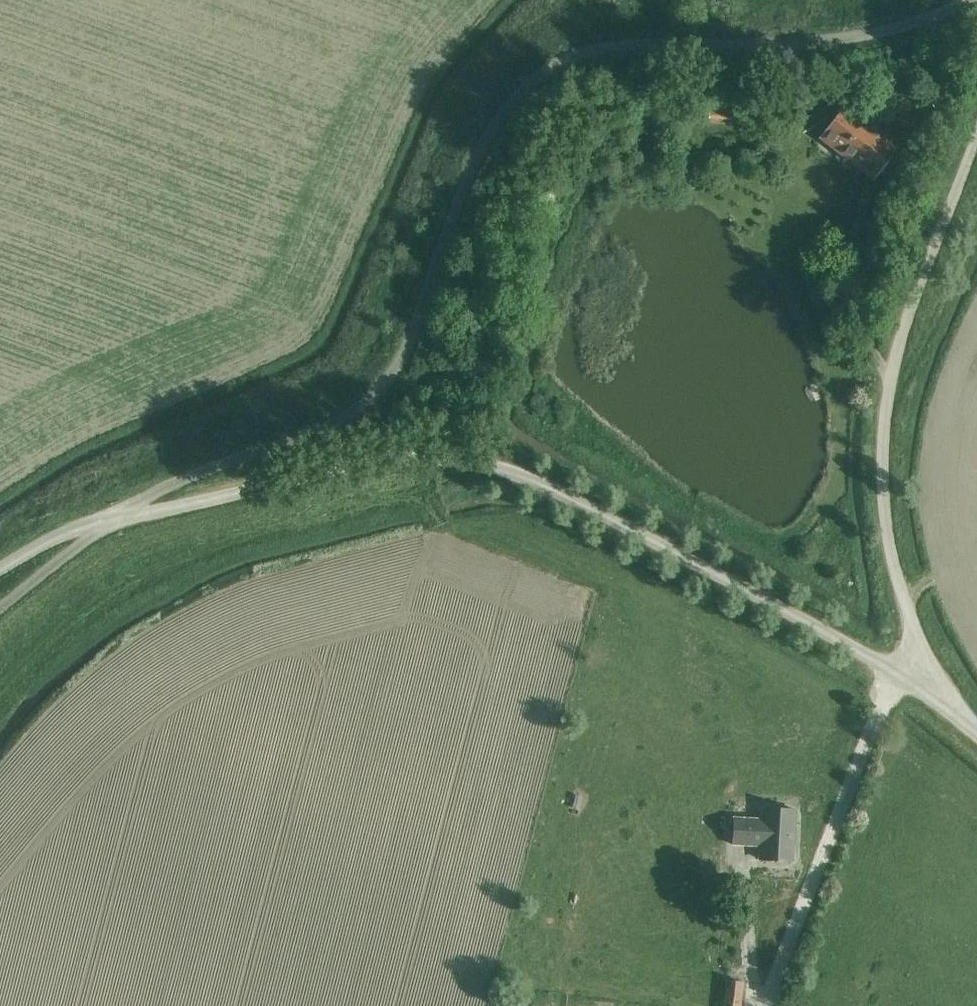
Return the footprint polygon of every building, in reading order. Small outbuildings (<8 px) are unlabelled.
[(874,123),(871,125),(845,105),(819,138),(871,178),(899,142),(874,123)] [(782,807),(746,805),(745,833),(781,835),(782,807)] [(745,986),(728,984),(726,1005),(743,1005),(745,986)]
